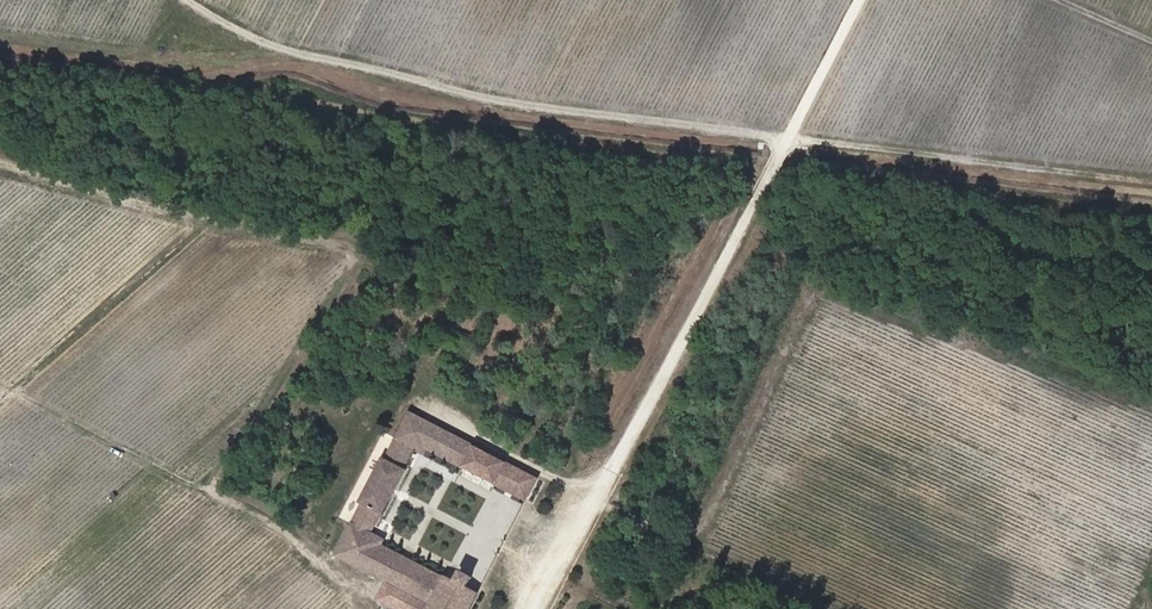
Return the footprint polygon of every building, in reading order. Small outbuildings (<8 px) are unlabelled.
[(404,422),(391,448),(408,457),(411,452),(422,458),(450,473),(460,452),(404,422)] [(391,448),(380,468),(377,467),(354,511),(357,513),(331,563),(419,608),(470,608),(473,602),(462,596),(453,591),(441,586),(440,588),(375,554),(356,544),(358,539),(364,542),(375,522),(377,523),(400,479),(398,478),(408,457),(391,448)] [(422,458),(411,452),(408,457),(419,463),(422,458)] [(533,490),(460,452),(450,473),(522,510),(533,490)] [(364,542),(358,539),(356,544),(375,554),(377,549),(364,542)] [(467,587),(457,582),(453,591),(462,596),(467,587)]
